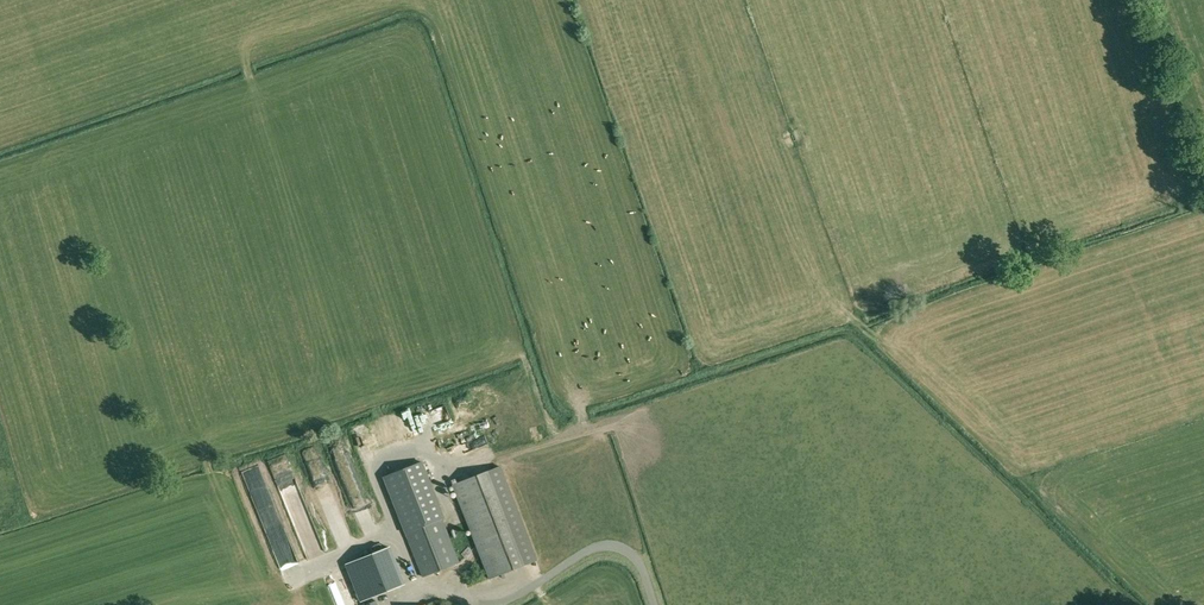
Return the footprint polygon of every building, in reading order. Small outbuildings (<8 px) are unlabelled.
[(453,450),(455,455),(468,449),(465,444),(453,450)] [(422,461),(383,477),(423,577),(460,563),(442,519),(444,518),(422,461)] [(453,485),(490,579),(537,560),(499,466),(453,485)] [(256,495),(265,518),(281,512),(272,489),(256,495)] [(311,560),(327,554),(315,518),(299,523),(311,560)] [(344,548),(352,545),(342,521),(334,525),(344,548)] [(346,565),(361,602),(404,585),(389,547),(346,565)]
